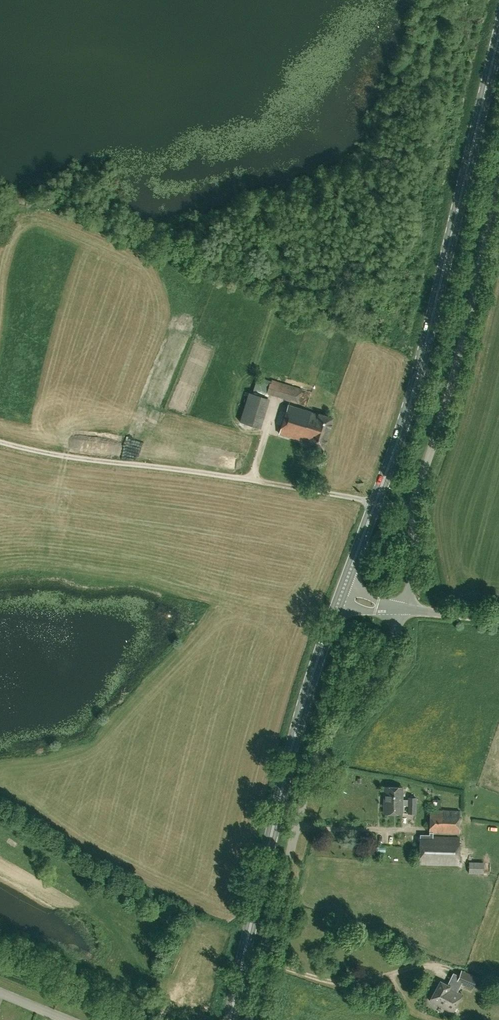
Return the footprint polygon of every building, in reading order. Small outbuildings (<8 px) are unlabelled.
[(272,380),(268,394),(285,400),(297,404),(302,390),(290,386),(272,380)] [(270,407),(269,396),(259,396),(259,401),(263,401),(263,408),(270,407)] [(324,450),(333,418),(319,413),(319,414),(289,405),(280,433),(310,443),(310,445),(324,450)] [(403,788),(385,788),(384,814),(402,815),(402,806),(408,806),(408,813),(415,813),(416,797),(409,797),(408,800),(402,800),(403,788)] [(458,865),(459,837),(433,836),(433,835),(459,836),(460,811),(430,810),(429,835),(420,834),(419,864),(458,865)] [(483,874),(484,862),(469,862),(469,874),(483,874)] [(461,971),(458,979),(452,976),(450,981),(472,989),(478,978),(461,971)] [(458,1015),(461,1010),(456,1007),(462,996),(451,991),(453,988),(441,981),(431,1001),(454,1013),(453,1013),(458,1015)]
